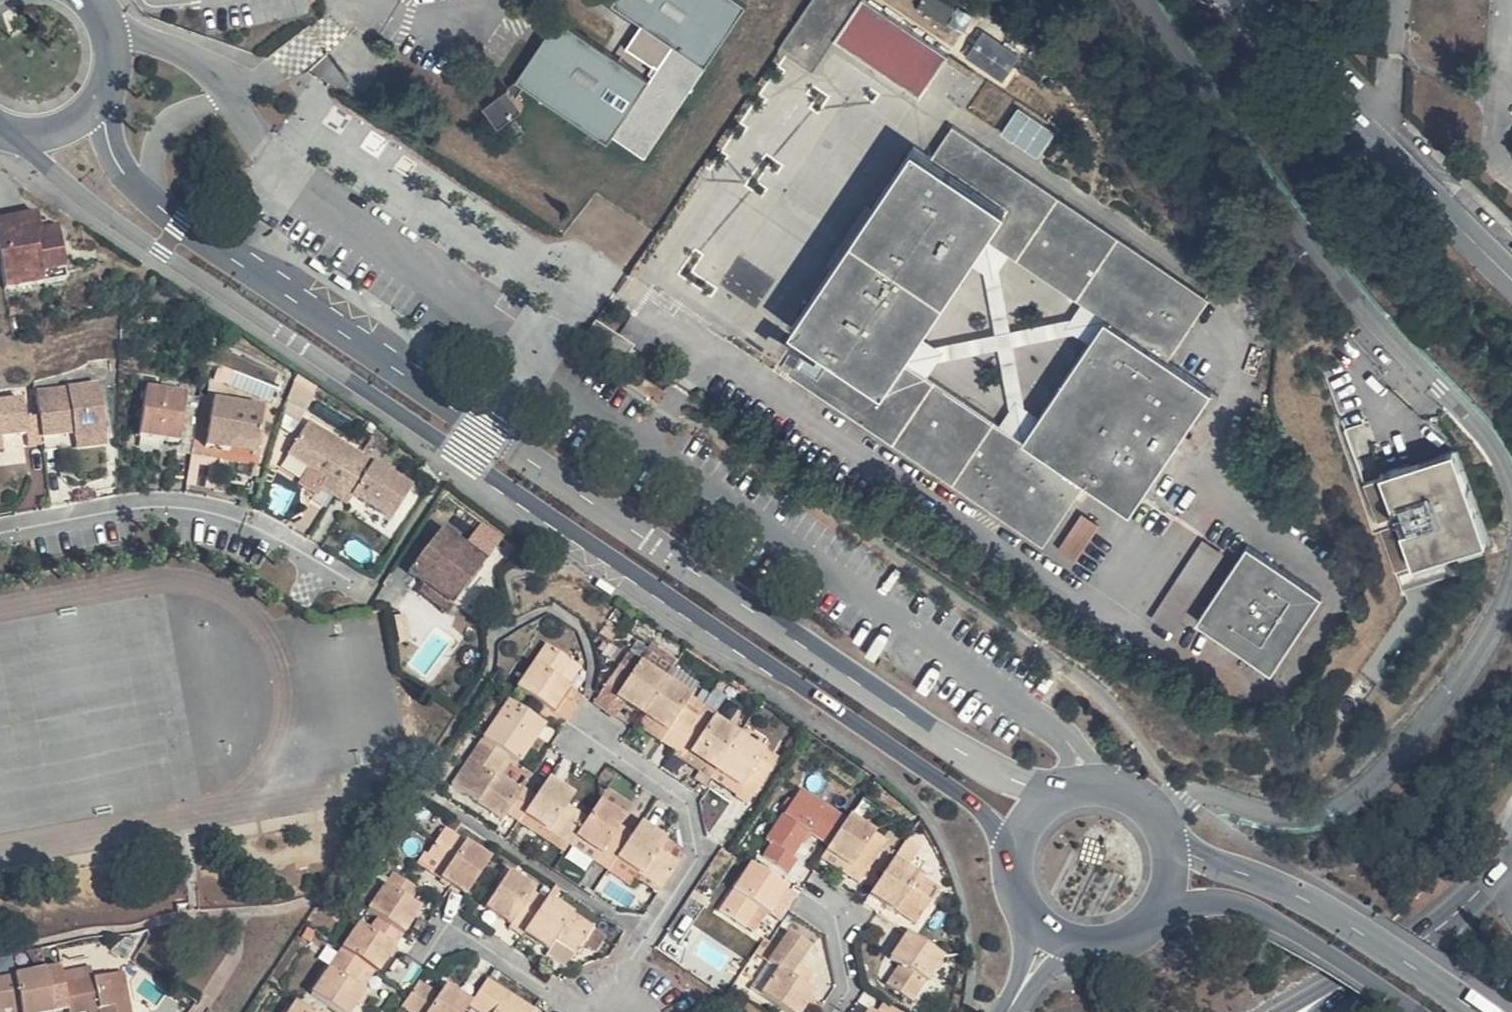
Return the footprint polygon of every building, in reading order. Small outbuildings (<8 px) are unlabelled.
[(767,0),(639,0),(638,1),(668,20),(650,46),(682,66),(673,80),(642,58),(580,17),(538,79),(631,141),(635,136),(667,156),(771,3),(767,0)] [(861,0),(858,0),(833,43),(923,98),(949,56),(861,0)] [(985,26),(967,54),(1005,78),(1023,50),(985,26)] [(682,66),(650,46),(642,58),(673,80),(682,66)] [(546,87),(537,82),(512,111),(529,129),(550,107),(542,99),(546,87)] [(1021,103),(1004,129),(1041,154),(1059,128),(1021,103)] [(1209,293),(949,121),(926,156),(911,147),(789,332),(804,342),(784,373),(1045,546),(1086,483),(1132,513),(1211,388),(1167,359),(1209,293)] [(4,229),(10,268),(15,297),(78,287),(68,231),(48,217),(3,224),(4,229)] [(10,268),(4,229),(0,230),(0,270),(10,268)] [(655,345),(618,320),(606,338),(643,363),(655,345)] [(210,391),(154,383),(147,435),(203,443),(209,397),(210,391)] [(119,435),(114,388),(50,395),(51,402),(55,439),(70,438),(71,442),(89,439),(119,435)] [(274,406),(209,397),(203,443),(203,445),(232,448),(240,449),(241,442),(268,446),(274,406)] [(0,408),(0,442),(15,440),(42,437),(42,446),(55,444),(55,439),(51,402),(0,408)] [(373,453),(321,421),(300,455),(319,467),(338,478),(333,487),(347,496),(373,453)] [(120,448),(119,435),(89,439),(91,451),(120,448)] [(71,442),(70,438),(55,439),(55,444),(57,455),(72,454),(71,442)] [(15,440),(0,442),(0,454),(17,452),(15,440)] [(268,446),(241,442),(240,449),(266,453),(268,446)] [(232,448),(203,445),(202,453),(230,457),(232,448)] [(1375,481),(1357,488),(1391,575),(1452,551),(1482,539),(1447,449),(1374,478),(1375,481)] [(426,485),(373,453),(347,496),(361,505),(366,495),(405,519),(426,485)] [(338,478),(319,467),(310,482),(329,494),(333,487),(338,478)] [(1081,556),(1100,519),(1082,510),(1063,547),(1081,556)] [(452,530),(419,578),(436,589),(453,601),(463,588),(476,597),(499,563),(452,530)] [(1325,595),(1250,543),(1195,625),(1270,677),(1325,595)] [(1452,551),(1391,575),(1399,593),(1459,570),(1452,551)] [(453,601),(436,589),(431,596),(461,617),(476,597),(463,588),(453,601)] [(572,660),(546,643),(516,686),(552,709),(566,688),(557,681),(572,660)] [(634,704),(658,720),(682,683),(646,659),(613,707),(626,716),(634,704)] [(580,666),(572,660),(557,681),(566,688),(580,666)] [(677,744),(690,753),(714,717),(703,709),(708,700),(682,683),(658,720),(662,723),(682,736),(677,744)] [(575,693),(566,688),(552,709),(560,715),(575,693)] [(486,736),(511,753),(519,759),(544,721),(515,702),(506,714),(502,712),(486,736)] [(705,760),(731,777),(756,740),(732,723),(729,727),(714,717),(690,753),(704,763),(705,760)] [(662,723),(657,730),(677,744),(682,736),(662,723)] [(497,774),(511,753),(486,736),(455,782),(502,814),(506,808),(521,818),(526,811),(538,792),(523,782),(519,788),(497,774)] [(756,740),(731,777),(758,794),(754,800),(766,808),(788,775),(775,767),(781,758),(756,740)] [(704,763),(702,766),(728,783),(731,777),(705,760),(704,763)] [(549,775),(538,792),(526,811),(572,841),(580,829),(588,817),(567,803),(575,792),(549,775)] [(758,794),(731,777),(728,783),(754,800),(758,794)] [(609,786),(601,798),(626,816),(635,803),(609,786)] [(848,849),(865,823),(823,795),(789,844),(794,848),(786,860),(813,877),(821,866),(817,861),(833,838),(848,849)] [(617,855),(632,832),(621,824),(626,816),(601,798),(588,817),(580,829),(607,847),(599,859),(610,866),(617,855)] [(632,832),(617,855),(641,871),(664,886),(683,859),(661,844),(667,835),(642,817),(632,832)] [(865,823),(848,849),(840,859),(879,884),(903,850),(894,843),(899,836),(869,817),(865,823)] [(607,847),(580,829),(572,841),(599,859),(607,847)] [(687,848),(667,835),(661,844),(683,859),(688,851),(687,848)] [(508,867),(463,837),(441,869),(460,881),(458,885),(484,903),(508,867)] [(641,871),(617,855),(610,866),(609,866),(633,883),(637,877),(641,871)] [(961,890),(915,858),(892,893),(919,911),(922,906),(941,919),(961,890)] [(441,869),(438,872),(458,885),(460,881),(441,869)] [(806,894),(772,870),(742,914),(772,934),(785,916),(790,917),(806,894)] [(664,886),(641,871),(637,877),(660,892),(664,886)] [(401,930),(421,944),(438,919),(425,911),(436,897),(411,880),(384,918),(401,930)] [(539,943),(561,908),(550,901),(552,895),(528,880),(504,915),(528,931),(526,935),(539,943)] [(578,894),(573,890),(564,904),(568,907),(578,894)] [(561,908),(539,943),(566,962),(574,950),(589,961),(608,934),(568,907),(564,904),(561,908)] [(421,944),(401,930),(392,943),(376,933),(360,956),(394,979),(396,981),(421,944)] [(811,933),(798,952),(818,965),(830,946),(811,933)] [(960,961),(930,940),(913,962),(925,971),(912,990),(937,1006),(964,964),(960,961)] [(791,963),(798,952),(789,946),(782,957),(791,963)] [(566,962),(560,970),(581,973),(589,961),(574,950),(566,962)] [(798,952),(791,963),(802,971),(786,995),(813,1011),(824,1011),(837,993),(828,985),(835,976),(818,965),(798,952)] [(360,956),(329,1002),(343,1011),(377,1011),(383,1004),(378,1000),(394,979),(360,956)] [(93,957),(63,963),(66,980),(96,974),(93,957)] [(55,1008),(70,1005),(72,1009),(101,1003),(103,1011),(135,1011),(126,968),(96,974),(66,980),(63,963),(47,966),(55,1008)] [(802,971),(791,963),(780,980),(775,986),(786,995),(802,971)] [(55,1008),(47,966),(0,975),(0,1011),(15,1011),(25,1010),(25,1011),(34,1011),(55,1008)] [(780,980),(766,970),(747,999),(761,1008),(775,986),(780,980)] [(492,1005),(467,989),(460,999),(440,985),(428,1003),(423,1011),(424,1011),(487,1011),(492,1005)] [(505,986),(492,1005),(487,1011),(545,1011),(505,986)]
